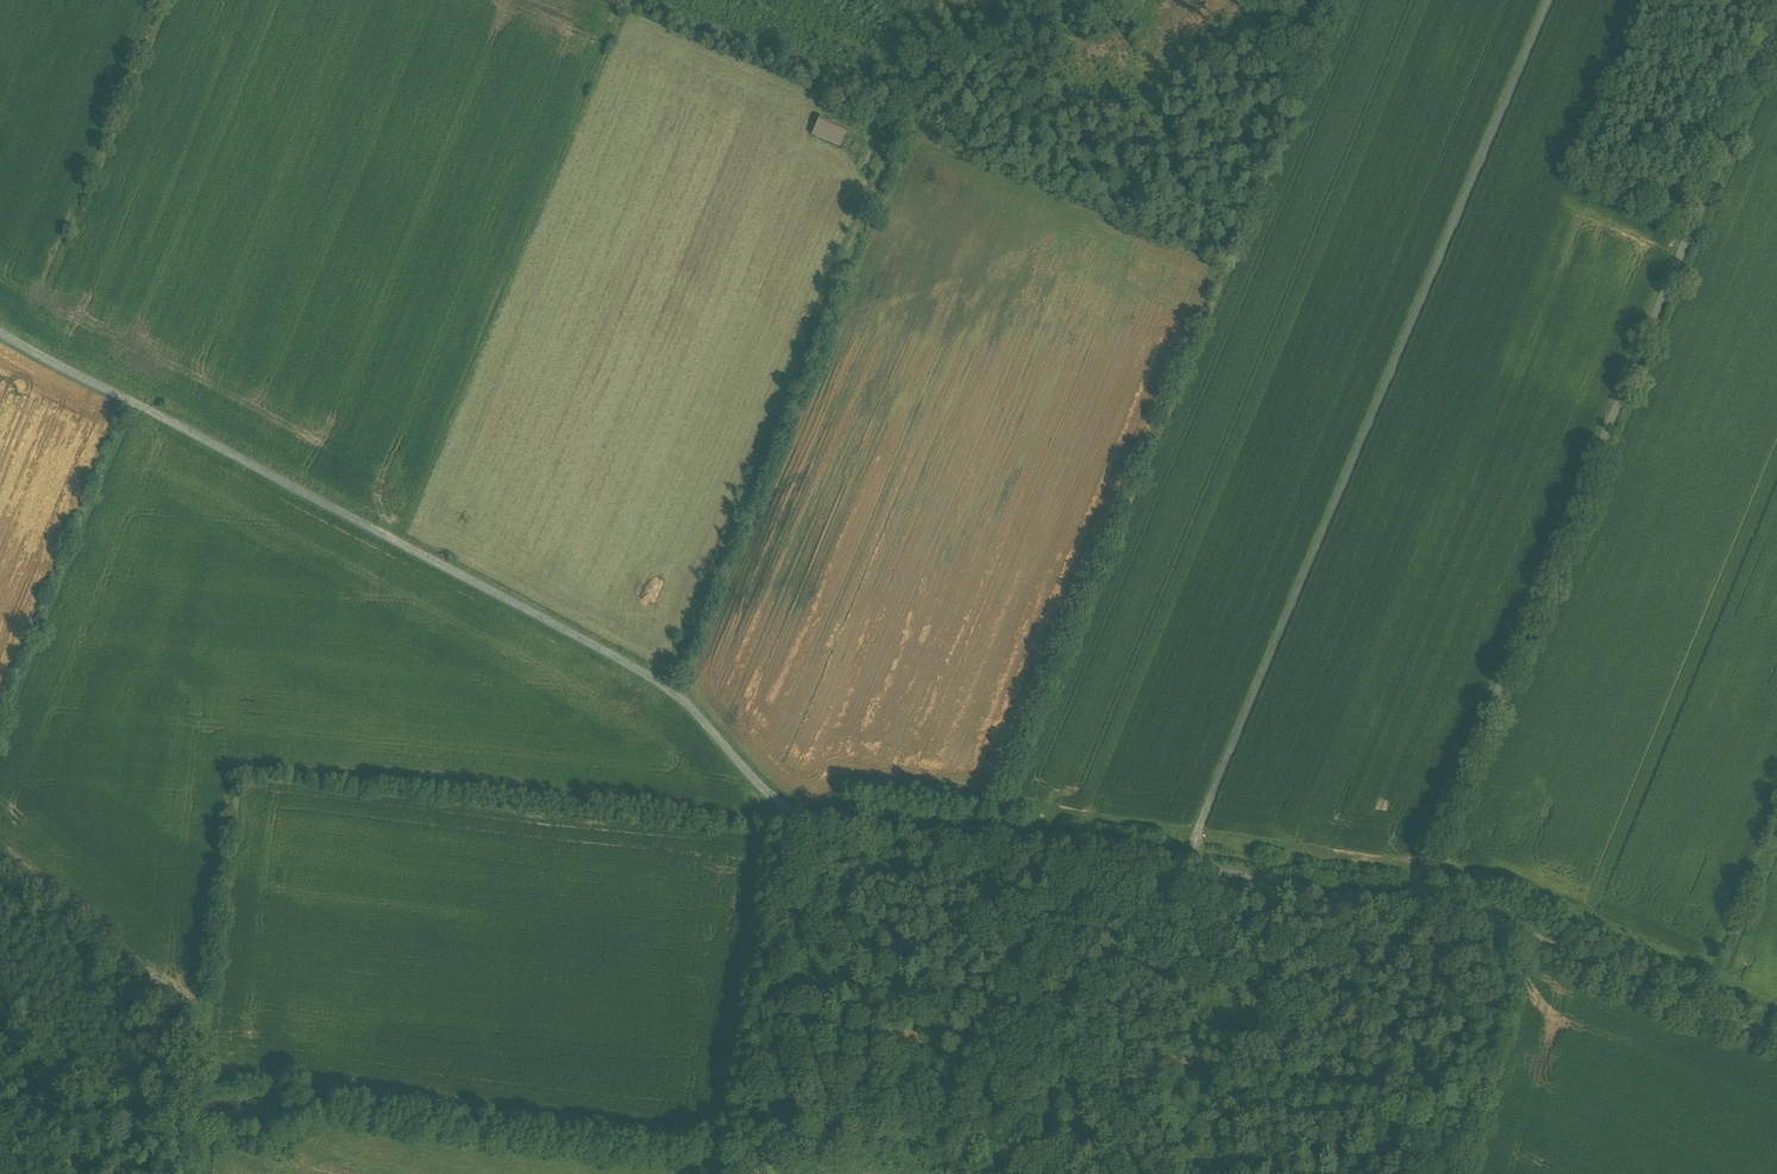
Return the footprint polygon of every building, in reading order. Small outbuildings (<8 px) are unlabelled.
[(839,147),(847,129),(819,117),(811,135),(839,147)]
